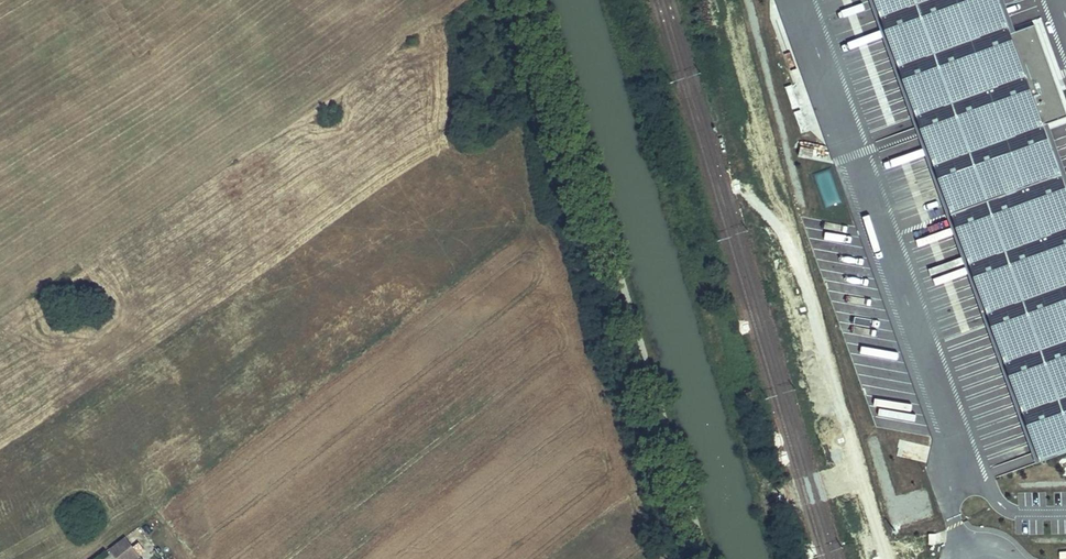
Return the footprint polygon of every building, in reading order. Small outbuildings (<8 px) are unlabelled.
[(1041,126),(1065,117),(1032,25),(1008,34),(996,0),(873,0),(1051,491),(1065,486),(1065,195),(1041,126)] [(831,167),(814,171),(821,208),(839,204),(831,167)] [(116,557),(132,545),(126,537),(110,549),(116,557)] [(132,545),(116,557),(117,558),(137,558),(141,557),(132,545)]
